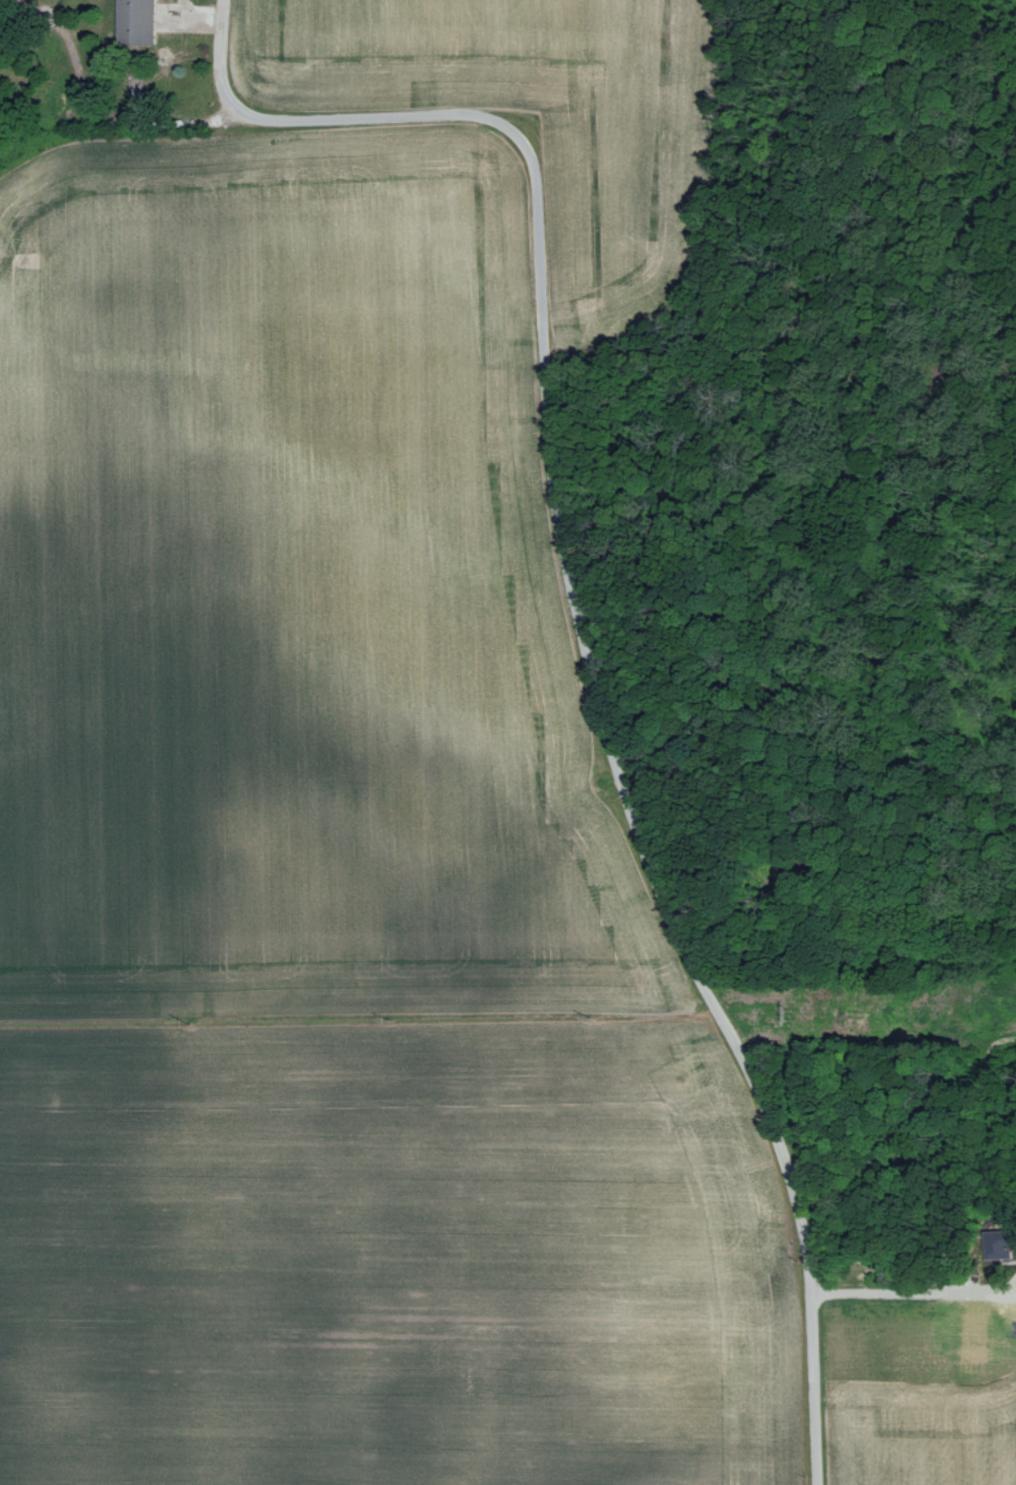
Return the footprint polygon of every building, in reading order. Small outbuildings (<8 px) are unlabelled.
[(121,44),(156,45),(157,0),(122,0),(121,44)] [(988,1232),(989,1258),(1014,1257),(1013,1231),(988,1232)]
